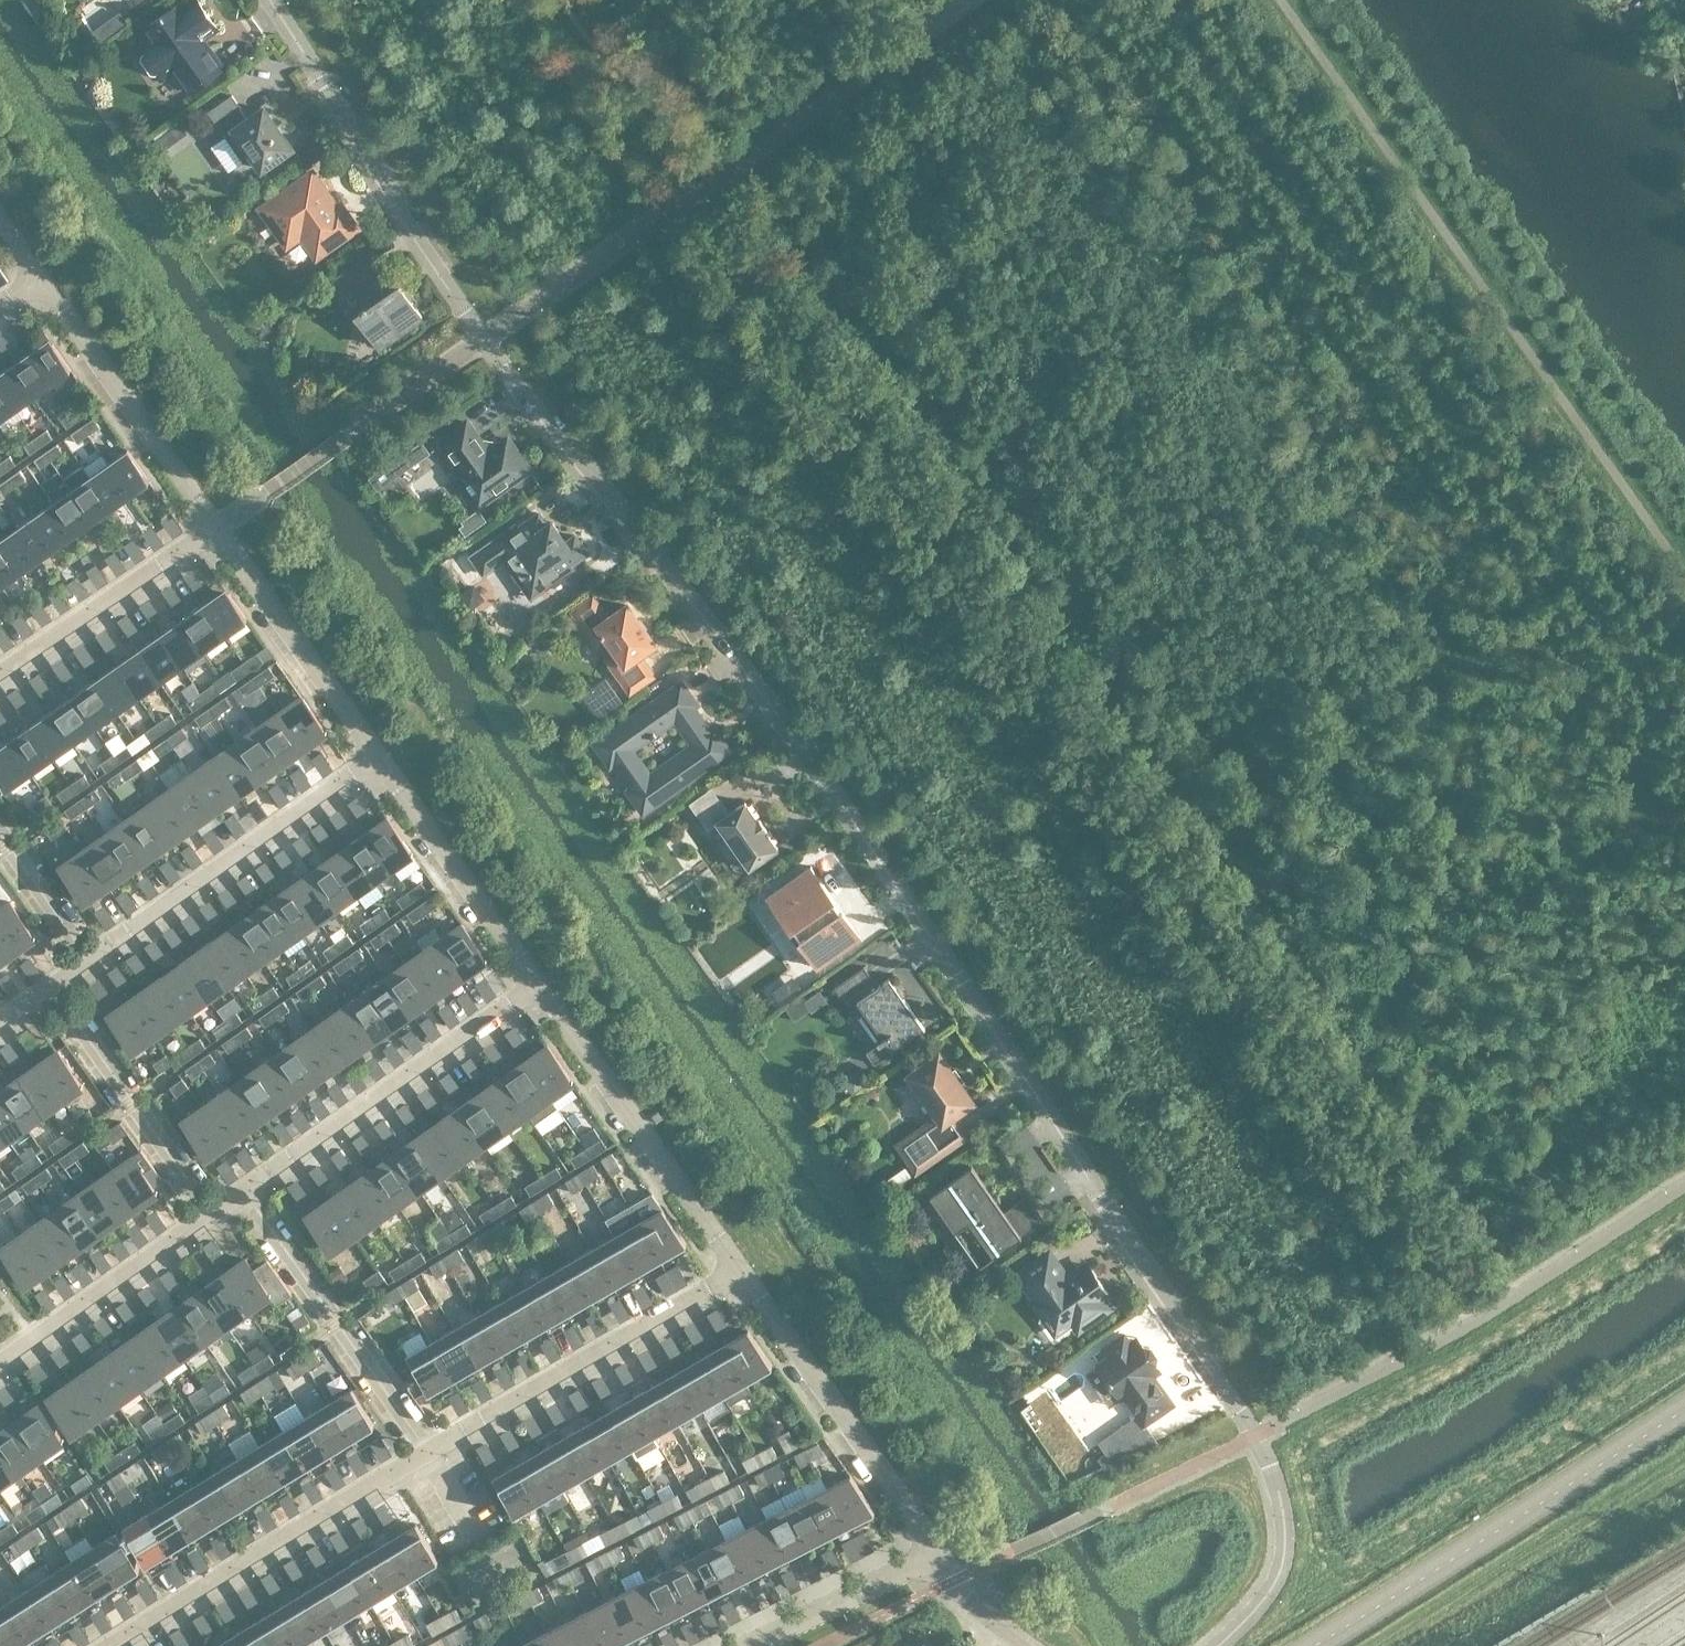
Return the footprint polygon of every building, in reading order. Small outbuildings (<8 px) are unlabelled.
[(218,27),(199,0),(194,0),(181,9),(178,4),(145,27),(154,39),(143,46),(147,52),(144,55),(143,59),(152,71),(156,72),(160,70),(164,76),(175,68),(191,91),(223,69),(206,44),(205,45),(201,39),(218,27)] [(100,43),(127,23),(120,13),(92,32),(100,43)] [(233,94),(209,111),(226,136),(211,146),(228,171),(244,161),(253,155),(262,169),(292,148),(264,108),(248,119),(241,108),(242,107),(241,106),(240,107),(232,96),(233,96),(233,94)] [(171,132),(156,142),(164,153),(179,143),(171,132)] [(357,228),(341,205),(337,207),(313,173),(262,208),(288,244),(302,234),(317,256),(357,228)] [(365,304),(364,305),(363,306),(365,308),(357,314),(379,346),(423,315),(411,298),(412,297),(400,281),(391,287),(378,269),(375,271),(366,258),(334,281),(344,295),(354,288),(365,304)] [(50,338),(42,344),(31,352),(52,383),(72,369),(50,338)] [(52,383),(31,352),(12,365),(34,396),(52,383)] [(12,365),(0,373),(0,386),(16,409),(34,396),(12,365)] [(0,386),(0,420),(16,409),(0,386)] [(84,403),(73,411),(79,420),(90,412),(84,403)] [(79,420),(73,411),(61,419),(68,428),(79,420)] [(100,426),(94,418),(83,426),(89,434),(100,426)] [(495,448),(484,446),(467,422),(441,440),(462,470),(458,474),(480,504),(498,491),(499,494),(513,484),(511,482),(529,469),(508,438),(495,448)] [(89,434),(83,426),(71,434),(78,442),(89,434)] [(47,429),(36,437),(42,446),(53,438),(47,429)] [(42,446),(36,437),(24,445),(31,454),(42,446)] [(432,453),(423,440),(406,452),(415,465),(432,453)] [(63,452),(57,444),(46,451),(52,460),(63,452)] [(128,449),(109,463),(131,494),(150,481),(128,449)] [(52,460),(46,451),(35,459),(41,468),(52,460)] [(378,489),(414,464),(405,451),(369,476),(378,489)] [(0,462),(0,465),(5,472),(16,464),(10,455),(0,462)] [(131,494),(109,463),(91,476),(113,507),(131,494)] [(27,478),(20,469),(9,477),(15,486),(27,478)] [(113,507),(91,476),(72,489),(94,520),(113,507)] [(9,477),(0,484),(0,489),(4,494),(15,486),(9,477)] [(94,520),(72,489),(54,502),(76,533),(94,520)] [(76,533),(54,502),(35,515),(57,546),(76,533)] [(572,564),(588,552),(576,535),(567,541),(553,522),(548,525),(539,513),(519,527),(517,524),(472,556),(483,572),(484,574),(505,559),(521,582),(527,578),(538,593),(574,567),(572,564)] [(57,546),(35,515),(17,528),(39,559),(57,546)] [(17,528),(0,540),(0,543),(21,572),(39,559),(17,528)] [(0,543),(0,582),(2,585),(21,572),(0,543)] [(471,581),(483,572),(472,556),(468,551),(456,560),(471,581)] [(214,596),(203,604),(225,635),(248,619),(229,593),(217,601),(214,596)] [(594,596),(573,611),(591,637),(597,638),(601,635),(603,637),(606,635),(625,662),(614,670),(630,693),(656,675),(640,654),(655,643),(645,629),(647,627),(640,618),(638,619),(627,605),(609,617),(594,596)] [(225,635),(203,604),(182,619),(204,650),(225,635)] [(204,650),(182,619),(160,634),(182,665),(204,650)] [(182,665),(160,634),(138,649),(160,681),(182,665)] [(160,681),(138,649),(117,665),(139,696),(160,681)] [(258,652),(244,662),(251,671),(264,661),(258,652)] [(251,671),(244,662),(231,671),(237,680),(251,671)] [(272,664),(254,676),(260,685),(275,675),(269,666),(272,664)] [(139,696),(117,665),(95,680),(117,711),(139,696)] [(260,685),(254,676),(236,689),(237,689),(239,687),(245,696),(260,685)] [(625,702),(608,677),(592,689),(609,713),(625,702)] [(117,711),(95,680),(73,695),(95,726),(117,711)] [(698,704),(682,682),(596,743),(611,765),(614,762),(632,788),(629,790),(644,812),(731,751),(715,729),(712,732),(694,706),(698,704)] [(214,683),(201,692),(207,701),(221,692),(214,683)] [(207,701),(201,692),(187,702),(194,711),(207,701)] [(229,695),(228,694),(211,707),(217,716),(232,705),(226,697),(229,695)] [(95,726),(73,695),(52,710),(74,742),(95,726)] [(302,696),(279,712),(304,747),(326,731),(302,696)] [(217,716),(211,707),(193,719),(193,720),(196,718),(202,726),(217,716)] [(74,742),(52,710),(30,726),(52,757),(74,742)] [(304,747),(279,712),(257,727),(282,762),(304,747)] [(171,713),(158,723),(164,732),(177,722),(171,713)] [(164,732),(158,723),(144,732),(150,741),(164,732)] [(185,725),(167,738),(173,746),(188,736),(182,727),(185,725)] [(52,757),(30,726),(8,741),(30,772),(52,757)] [(282,762),(257,727),(236,742),(260,777),(282,762)] [(173,746),(167,738),(149,750),(150,750),(152,749),(158,757),(173,746)] [(8,741),(0,747),(0,777),(8,788),(30,772),(8,741)] [(260,777),(236,742),(214,758),(239,793),(260,777)] [(128,744),(114,753),(121,762),(134,753),(128,744)] [(121,762),(114,753),(101,763),(107,772),(121,762)] [(141,756),(123,768),(130,777),(145,767),(139,758),(141,756)] [(239,793),(214,758),(192,773),(217,808),(239,793)] [(130,777),(123,768),(106,781),(109,779),(115,788),(130,777)] [(217,808),(192,773),(170,788),(195,824),(217,808)] [(84,774),(71,784),(77,793),(91,783),(84,774)] [(138,789),(130,777),(116,787),(124,799),(138,789)] [(77,793),(71,784),(57,793),(64,802),(77,793)] [(98,787),(98,786),(80,799),(86,808),(102,797),(95,789),(98,787)] [(195,824),(170,788),(148,804),(173,839),(195,824)] [(32,804),(38,813),(52,804),(45,795),(32,804)] [(86,808),(80,799),(63,811),(63,812),(65,810),(71,818),(86,808)] [(718,820),(730,837),(726,839),(725,843),(725,847),(728,851),(731,853),(736,852),(739,850),(751,866),(778,847),(746,801),(730,812),(721,799),(699,814),(709,827),(718,820)] [(173,839),(148,804),(127,819),(152,854),(173,839)] [(388,818),(368,831),(393,867),(412,853),(388,818)] [(62,819),(61,819),(44,831),(44,832),(47,830),(53,838),(68,827),(62,819)] [(152,854),(127,819),(105,834),(130,869),(152,854)] [(393,867),(368,831),(350,844),(374,879),(393,867)] [(130,869),(105,834),(83,850),(108,885),(130,869)] [(374,879),(350,844),(331,857),(356,892),(374,879)] [(108,885),(83,850),(61,866),(85,901),(108,885)] [(356,892),(331,857),(313,870),(338,905),(356,892)] [(861,936),(843,910),(841,912),(833,900),(835,898),(811,866),(768,896),(791,929),(794,927),(802,939),(800,941),(818,966),(861,936)] [(338,905),(313,870),(294,883),(319,918),(338,905)] [(422,882),(410,890),(416,899),(431,889),(430,889),(428,890),(422,882)] [(319,918),(294,883),(276,896),(301,931),(319,918)] [(416,899),(410,890),(398,899),(404,907),(401,909),(416,899)] [(434,895),(434,894),(420,905),(426,913),(438,905),(432,896),(434,895)] [(301,931),(276,896),(257,909),(282,944),(301,931)] [(0,908),(0,934),(13,952),(35,936),(10,901),(0,908)] [(426,913),(420,905),(405,915),(408,913),(414,922),(426,913)] [(385,908),(373,916),(379,925),(394,915),(393,915),(391,916),(385,908)] [(282,944),(257,909),(239,922),(263,958),(282,944)] [(379,925),(373,916),(361,925),(367,933),(364,935),(379,925)] [(398,921),(397,920),(383,931),(389,939),(401,931),(395,922),(398,921)] [(263,958),(239,922),(220,935),(245,971),(263,958)] [(462,923),(442,937),(467,972),(487,958),(462,923)] [(389,939),(383,931),(368,941),(371,939),(377,948),(389,939)] [(0,934),(0,961),(13,952),(0,934)] [(348,934),(336,942),(342,951),(357,941),(357,940),(354,942),(348,934)] [(245,971),(220,935),(202,948),(227,984),(245,971)] [(467,972),(442,937),(424,950),(449,985),(467,972)] [(342,951),(336,942),(324,951),(330,959),(327,961),(328,961),(342,951)] [(361,947),(361,946),(346,956),(352,965),(364,957),(358,948),(361,947)] [(227,984),(202,948),(183,961),(208,997),(227,984)] [(449,985),(424,950),(406,963),(430,998),(449,985)] [(352,965),(346,956),(331,967),(332,967),(334,965),(340,974),(352,965)] [(311,960),(299,968),(305,977),(320,967),(319,967),(317,968),(311,960)] [(208,997),(183,961),(165,974),(190,1010),(208,997)] [(430,998),(406,963),(387,976),(412,1011),(430,998)] [(863,1008),(883,1036),(878,1040),(879,1043),(867,1052),(875,1063),(926,1028),(890,977),(879,985),(865,966),(835,987),(854,1015),(863,1008)] [(305,977),(299,968),(287,977),(293,985),(290,987),(305,977)] [(324,973),(323,972),(309,983),(315,991),(327,983),(321,974),(324,973)] [(190,1010),(165,974),(147,987),(171,1022),(190,1010)] [(412,1011),(387,976),(369,989),(394,1024),(412,1011)] [(315,991),(309,983),(294,993),(297,991),(303,1000),(315,991)] [(274,986),(262,994),(268,1003),(283,993),(282,993),(280,994),(274,986)] [(171,1022),(147,987),(128,1000),(153,1035),(171,1022)] [(394,1024),(369,989),(350,1002),(375,1037),(394,1024)] [(268,1003),(262,994),(250,1003),(256,1011),(253,1013),(253,1014),(268,1003)] [(287,999),(286,998),(272,1009),(278,1018),(290,1009),(284,1000),(287,999)] [(785,1009),(795,1023),(810,1012),(801,999),(785,1009)] [(153,1035),(128,1000),(109,1014),(133,1049),(153,1035)] [(375,1037),(350,1002),(332,1015),(356,1050),(375,1037)] [(278,1018),(272,1009),(257,1019),(260,1017),(266,1026),(278,1018)] [(237,1012),(225,1020),(231,1029),(246,1019),(243,1020),(237,1012)] [(356,1050),(332,1015),(313,1028),(338,1063),(356,1050)] [(231,1029),(225,1020),(213,1029),(219,1037),(216,1039),(217,1040),(231,1029)] [(250,1025),(249,1024),(235,1034),(241,1043),(253,1035),(247,1026),(250,1025)] [(338,1063),(313,1028),(295,1041),(319,1076),(338,1063)] [(241,1043),(235,1034),(220,1045),(223,1043),(229,1052),(241,1043)] [(200,1038),(188,1046),(194,1055),(209,1045),(206,1046),(200,1038)] [(319,1076),(295,1041),(276,1054),(301,1089),(319,1076)] [(548,1045),(525,1061),(550,1096),(573,1080),(548,1045)] [(194,1055),(188,1046),(176,1055),(182,1063),(179,1065),(180,1065),(194,1055)] [(58,1050),(38,1063),(63,1099),(83,1085),(58,1050)] [(213,1050),(198,1060),(204,1069),(216,1061),(210,1052),(213,1050)] [(938,1116),(895,1147),(914,1173),(968,1135),(954,1115),(974,1101),(939,1053),(909,1074),(938,1116)] [(301,1089),(276,1054),(258,1067),(283,1102),(301,1089)] [(158,1074),(173,1064),(167,1055),(154,1064),(160,1072),(158,1074)] [(204,1069),(198,1060),(183,1071),(184,1071),(186,1069),(192,1078),(204,1069)] [(550,1096),(525,1061),(503,1076),(528,1111),(550,1096)] [(63,1099),(38,1063),(20,1076),(45,1112),(63,1099)] [(283,1102),(258,1067),(239,1080),(264,1115),(283,1102)] [(45,1112),(20,1076),(2,1089),(26,1125),(45,1112)] [(528,1111),(503,1076),(482,1092),(506,1127),(528,1111)] [(183,1078),(182,1078),(168,1089),(171,1087),(177,1096),(189,1087),(183,1078)] [(264,1115),(239,1080),(221,1093),(246,1128),(264,1115)] [(2,1089),(0,1091),(0,1126),(8,1138),(26,1125),(2,1089)] [(506,1127),(482,1092),(460,1107),(485,1142),(506,1127)] [(246,1128),(221,1093),(203,1106),(227,1141),(246,1128)] [(227,1141),(203,1106),(183,1120),(208,1155),(227,1141)] [(485,1142),(460,1107),(438,1122),(463,1157),(485,1142)] [(83,1127),(83,1126),(98,1116),(95,1118),(89,1109),(77,1118),(83,1127)] [(463,1157),(438,1122),(416,1138),(441,1173),(463,1157)] [(74,1127),(61,1135),(68,1144),(82,1134),(82,1133),(80,1135),(74,1127)] [(108,1131),(93,1141),(99,1150),(112,1141),(106,1133),(108,1131)] [(68,1144),(61,1135),(49,1144),(55,1152),(53,1154),(53,1155),(68,1144)] [(441,1173),(416,1138),(395,1153),(419,1188),(441,1173)] [(602,1138),(586,1148),(592,1157),(610,1146),(610,1145),(607,1147),(602,1138)] [(87,1140),(86,1139),(72,1150),(78,1159),(90,1150),(84,1142),(87,1140)] [(592,1157),(586,1148),(571,1158),(576,1166),(573,1168),(574,1168),(592,1157)] [(78,1159),(72,1150),(57,1160),(60,1158),(66,1167),(78,1159)] [(621,1168),(612,1152),(602,1159),(611,1174),(621,1168)] [(37,1153),(25,1161),(31,1170),(46,1160),(45,1160),(43,1161),(37,1153)] [(419,1188),(395,1153),(373,1168),(398,1203),(419,1188)] [(132,1155),(113,1169),(138,1204),(157,1191),(132,1155)] [(31,1170),(25,1161),(13,1170),(19,1178),(16,1180),(31,1170)] [(600,1174),(593,1164),(579,1173),(586,1183),(600,1174)] [(50,1165),(49,1165),(35,1175),(41,1184),(53,1176),(47,1167),(50,1165)] [(1027,1195),(1005,1211),(972,1165),(934,1192),(984,1262),(1045,1220),(1027,1195)] [(557,1166),(541,1176),(547,1185),(565,1174),(565,1173),(562,1175),(557,1166)] [(398,1203),(373,1168),(351,1183),(376,1219),(398,1203)] [(138,1204),(113,1169),(94,1182),(119,1217),(138,1204)] [(586,1183),(579,1173),(565,1181),(572,1192),(586,1183)] [(41,1184),(35,1175),(20,1186),(23,1184),(29,1193),(41,1184)] [(547,1185),(541,1176),(525,1186),(531,1194),(528,1196),(529,1196),(547,1185)] [(9,1186),(8,1185),(6,1187),(0,1179),(0,1192),(9,1186)] [(119,1217),(94,1182),(76,1195),(101,1230),(119,1217)] [(376,1219),(351,1183),(330,1199),(354,1234),(376,1219)] [(12,1191),(0,1200),(0,1204),(4,1210),(16,1202),(10,1193),(13,1191),(12,1191)] [(555,1202),(548,1192),(534,1201),(541,1211),(555,1202)] [(511,1194),(496,1204),(501,1213),(520,1202),(517,1203),(511,1194)] [(101,1230),(76,1195),(58,1208),(82,1243),(101,1230)] [(354,1234),(330,1199),(307,1215),(332,1250),(354,1234)] [(541,1211),(534,1201),(520,1209),(527,1220),(541,1211)] [(501,1213),(496,1204),(480,1214),(486,1223),(483,1224),(483,1225),(501,1213)] [(82,1243),(58,1208),(39,1221),(64,1256),(82,1243)] [(663,1208),(639,1222),(660,1258),(687,1242),(663,1208)] [(509,1230),(503,1220),(489,1229),(495,1239),(509,1230)] [(64,1256),(39,1221),(21,1234),(46,1269),(64,1256)] [(660,1258),(639,1222),(616,1235),(637,1271),(660,1258)] [(466,1223),(450,1232),(456,1242),(474,1230),(472,1231),(466,1223)] [(495,1239),(489,1229),(475,1238),(481,1248),(495,1239)] [(456,1242),(450,1232),(435,1242),(440,1251),(438,1253),(456,1242)] [(46,1269),(21,1234),(1,1248),(26,1283),(46,1269)] [(637,1271),(616,1235),(593,1248),(614,1285),(637,1271)] [(464,1258),(458,1248),(444,1257),(450,1267),(464,1258)] [(614,1285),(593,1248),(570,1261),(591,1298),(614,1285)] [(421,1251),(405,1260),(411,1270),(429,1258),(427,1259),(421,1251)] [(1036,1302),(1047,1317),(1043,1319),(1055,1336),(1069,1327),(1067,1323),(1073,1319),(1080,1327),(1109,1307),(1102,1298),(1110,1293),(1088,1262),(1086,1263),(1088,1265),(1067,1280),(1064,1276),(1065,1275),(1050,1253),(1021,1273),(1039,1300),(1036,1302)] [(450,1267),(444,1257),(430,1266),(436,1276),(450,1267)] [(246,1258),(223,1274),(248,1309),(269,1294),(277,1304),(292,1294),(268,1258),(253,1269),(246,1258)] [(411,1270),(405,1260),(390,1270),(395,1279),(393,1281),(411,1270)] [(591,1298),(570,1261),(547,1275),(568,1311),(591,1298)] [(349,1275),(340,1263),(330,1271),(338,1282),(349,1275)] [(367,1290),(368,1291),(386,1278),(379,1269),(364,1280),(370,1289),(367,1290)] [(248,1309),(223,1274),(201,1289),(226,1324),(248,1309)] [(568,1311),(547,1275),(524,1288),(545,1325),(568,1311)] [(419,1287),(413,1276),(399,1285),(405,1295),(419,1287)] [(405,1295),(399,1285),(385,1294),(391,1304),(405,1295)] [(545,1325),(524,1288),(501,1301),(522,1338),(545,1325)] [(226,1324),(201,1289),(180,1304),(205,1339),(226,1324)] [(522,1338),(501,1301),(478,1315),(499,1351),(522,1338)] [(205,1339),(180,1304),(158,1319),(183,1355),(205,1339)] [(298,1330),(309,1323),(303,1314),(292,1321),(298,1330)] [(499,1351),(478,1315),(455,1328),(476,1364),(499,1351)] [(183,1355),(158,1319),(136,1335),(161,1370),(183,1355)] [(476,1364),(455,1328),(432,1341),(453,1378),(476,1364)] [(749,1330),(725,1344),(746,1380),(773,1365),(749,1330)] [(279,1353),(297,1341),(297,1340),(294,1342),(288,1333),(273,1344),(279,1353)] [(1175,1404),(1154,1375),(1158,1373),(1159,1375),(1163,1372),(1156,1362),(1155,1362),(1156,1355),(1150,1346),(1143,1345),(1144,1344),(1137,1334),(1133,1337),(1134,1339),(1130,1341),(1125,1333),(1111,1343),(1116,1351),(1097,1365),(1121,1399),(1125,1396),(1145,1425),(1175,1404)] [(161,1370),(136,1335),(114,1350),(139,1386),(161,1370)] [(453,1378),(432,1341),(408,1355),(429,1391),(453,1378)] [(752,1392),(746,1380),(725,1344),(702,1357),(723,1393),(729,1405),(752,1392)] [(315,1349),(301,1359),(308,1369),(322,1359),(315,1349)] [(139,1386),(114,1350),(93,1366),(117,1401),(139,1386)] [(269,1353),(254,1364),(260,1373),(278,1361),(278,1360),(275,1362),(269,1353)] [(723,1393),(702,1357),(679,1370),(700,1407),(723,1393)] [(308,1369),(301,1359),(288,1368),(295,1378),(308,1369)] [(260,1373),(254,1364),(238,1374),(244,1382),(242,1384),(260,1373)] [(117,1401),(93,1366),(71,1381),(96,1416),(117,1401)] [(700,1407),(679,1370),(656,1384),(677,1420),(700,1407)] [(275,1385),(269,1375),(255,1384),(261,1394),(275,1385)] [(96,1416),(71,1381),(48,1397),(73,1432),(96,1416)] [(225,1382),(210,1393),(216,1402),(234,1390),(233,1390),(231,1391),(225,1382)] [(261,1394),(255,1384),(241,1393),(248,1403),(261,1394)] [(677,1420),(656,1384),(633,1397),(654,1433),(677,1420)] [(352,1388),(329,1402),(351,1438),(374,1424),(352,1388)] [(216,1402),(210,1393),(194,1403),(200,1411),(197,1413),(216,1402)] [(660,1445),(654,1433),(633,1397),(610,1410),(631,1447),(637,1458),(660,1445)] [(171,1399),(157,1408),(164,1419),(178,1410),(171,1399)] [(351,1438),(329,1402),(306,1416),(328,1452),(351,1438)] [(38,1404),(16,1420),(40,1455),(63,1439),(38,1404)] [(231,1414),(224,1404),(210,1413),(217,1423),(231,1414)] [(631,1447),(610,1410),(587,1423),(608,1460),(631,1447)] [(180,1412),(165,1422),(171,1431),(189,1419),(188,1419),(186,1421),(180,1412)] [(217,1423),(210,1413),(197,1422),(203,1432),(217,1423)] [(328,1452),(306,1416),(284,1430),(305,1466),(328,1452)] [(16,1420),(0,1431),(0,1444),(19,1470),(40,1455),(16,1420)] [(171,1431),(165,1422),(149,1432),(155,1441),(152,1443),(153,1443),(171,1431)] [(608,1460),(587,1423),(564,1437),(585,1473),(608,1460)] [(305,1466),(284,1430),(261,1444),(283,1480),(305,1466)] [(779,1437),(787,1453),(798,1447),(790,1431),(779,1437)] [(186,1443),(179,1433),(166,1442),(172,1452),(186,1443)] [(585,1473),(564,1437),(541,1450),(562,1486),(585,1473)] [(136,1441),(120,1451),(126,1460),(144,1448),(141,1450),(136,1441)] [(172,1452),(166,1442),(152,1451),(158,1461),(172,1452)] [(0,1444),(0,1483),(19,1470),(0,1444)] [(283,1480),(261,1444),(238,1458),(260,1494),(283,1480)] [(827,1460),(819,1444),(809,1449),(814,1460),(817,1465),(827,1460)] [(773,1446),(758,1454),(764,1464),(778,1457),(773,1446)] [(814,1460),(809,1449),(796,1455),(802,1466),(814,1460)] [(562,1486),(541,1450),(518,1463),(539,1499),(562,1486)] [(126,1460),(120,1451),(105,1461),(111,1470),(108,1472),(126,1460)] [(764,1464),(758,1454),(744,1461),(749,1472),(764,1464)] [(260,1494),(238,1458),(216,1472),(237,1507),(260,1494)] [(142,1472),(135,1462),(121,1471),(128,1481),(142,1472)] [(539,1499),(518,1463),(494,1477),(515,1513),(539,1499)] [(786,1474),(781,1463),(768,1470),(774,1480),(786,1474)] [(774,1480),(768,1470),(756,1476),(761,1486),(774,1480)] [(128,1481),(121,1471),(107,1480),(114,1490),(128,1481)] [(725,1471),(710,1478),(716,1489),(730,1481),(725,1471)] [(237,1507),(216,1472),(193,1485),(215,1521),(237,1507)] [(75,1494),(93,1482),(87,1473),(71,1483),(77,1492),(74,1493),(75,1494)] [(851,1475),(827,1487),(846,1524),(875,1510),(851,1475)] [(716,1489),(710,1478),(695,1486),(701,1496),(716,1489)] [(745,1495),(740,1484),(728,1490),(733,1501),(745,1495)] [(215,1521),(193,1485),(170,1499),(192,1535),(215,1521)] [(846,1524),(827,1487),(807,1497),(826,1535),(846,1524)] [(733,1501),(728,1490),(715,1496),(721,1507),(733,1501)] [(57,1492),(42,1503),(47,1512),(65,1500),(65,1499),(63,1501),(57,1492)] [(677,1495),(663,1502),(668,1513),(683,1505),(677,1495)] [(89,1507),(82,1497),(68,1506),(75,1516),(89,1507)] [(826,1535),(807,1497),(787,1507),(806,1545),(826,1535)] [(192,1535),(170,1499),(147,1513),(169,1549),(192,1535)] [(668,1513),(663,1502),(648,1510),(654,1520),(668,1513)] [(47,1512),(42,1503),(26,1513),(32,1522),(29,1523),(30,1524),(47,1512)] [(705,1515),(700,1504),(688,1511),(693,1521),(705,1515)] [(75,1516),(68,1506),(54,1515),(61,1525),(75,1516)] [(806,1545),(787,1507),(767,1518),(786,1555),(806,1545)] [(693,1521),(688,1511),(675,1517),(681,1528),(693,1521)] [(169,1549),(147,1513),(124,1528),(146,1563),(169,1549)] [(786,1555),(767,1518),(747,1528),(766,1565),(786,1555)] [(630,1519),(615,1526),(621,1537),(636,1529),(630,1519)] [(0,1530),(0,1536),(3,1541),(21,1529),(18,1530),(13,1522),(0,1530)] [(417,1523),(393,1537),(415,1573),(438,1559),(417,1523)] [(665,1535),(660,1525),(647,1531),(653,1542),(665,1535)] [(44,1536),(38,1526),(24,1535),(31,1545),(44,1536)] [(621,1537),(615,1526),(601,1534),(606,1544),(621,1537)] [(766,1565),(747,1528),(727,1538),(746,1576),(766,1565)] [(118,1531),(94,1546),(117,1582),(140,1567),(118,1531)] [(653,1542),(647,1531),(635,1537),(640,1548),(653,1542)] [(31,1545),(24,1535),(10,1544),(17,1554),(31,1545)] [(415,1573),(393,1537),(370,1551),(392,1587),(415,1573)] [(746,1576),(727,1538),(707,1549),(726,1586),(746,1576)] [(585,1541),(571,1549),(576,1560),(591,1552),(585,1541)] [(625,1556),(619,1545),(607,1551),(612,1562),(625,1556)] [(117,1582),(94,1546),(72,1561),(94,1596),(117,1582)] [(576,1560),(571,1549),(556,1556),(561,1567),(576,1560)] [(726,1586),(707,1549),(687,1559),(706,1596),(726,1586)] [(392,1587),(370,1551),(348,1565),(370,1601),(392,1587)] [(612,1562),(607,1551),(595,1558),(600,1568),(612,1562)] [(706,1596),(687,1559),(666,1569),(686,1607),(706,1596)] [(94,1596),(72,1561),(49,1575),(72,1610),(94,1596)] [(370,1601),(348,1565),(325,1579),(347,1615),(370,1601)] [(584,1577),(578,1566),(566,1572),(572,1583),(584,1577)] [(686,1607),(666,1569),(646,1580),(666,1617),(686,1607)] [(572,1583),(566,1572),(554,1578),(559,1589),(572,1583)] [(72,1610),(49,1575),(27,1589),(49,1625),(72,1610)] [(347,1615),(325,1579),(302,1593),(324,1629),(347,1615)] [(666,1617),(646,1580),(626,1590),(645,1627),(666,1617)] [(544,1597),(538,1587),(526,1593),(531,1604),(544,1597)] [(49,1625),(27,1589),(4,1604),(27,1639),(49,1625)] [(645,1627),(626,1590),(606,1600),(625,1638),(645,1627)] [(324,1629),(302,1593),(280,1607),(301,1642),(324,1629)] [(531,1604),(526,1593),(514,1599),(519,1610),(531,1604)] [(606,1600),(586,1611),(604,1645),(609,1645),(625,1638),(606,1600)] [(4,1604),(0,1606),(0,1645),(16,1645),(27,1639),(4,1604)] [(280,1607),(257,1620),(273,1645),(296,1645),(301,1642),(280,1607)] [(456,1608),(442,1616),(448,1627),(462,1619),(456,1608)] [(586,1611),(566,1621),(579,1645),(604,1645),(586,1611)] [(492,1623),(487,1613),(474,1619),(480,1630),(492,1623)] [(448,1627),(442,1616),(427,1624),(433,1634),(448,1627)] [(257,1620),(234,1634),(242,1645),(273,1645),(257,1620)] [(566,1621),(546,1631),(554,1645),(579,1645),(566,1621)] [(473,1634),(467,1624),(455,1630),(460,1641),(473,1634)] [(455,1630),(443,1637),(448,1645),(451,1645),(460,1641),(455,1630)] [(546,1631),(525,1642),(527,1645),(554,1645),(546,1631)] [(396,1641),(399,1645),(412,1645),(416,1644),(410,1633),(396,1641)] [(234,1634),(215,1645),(242,1645),(234,1634)]
